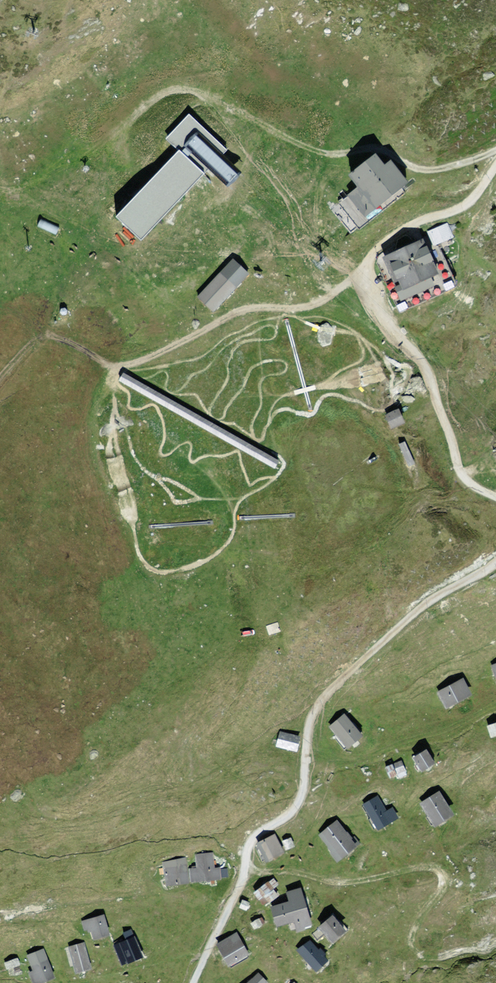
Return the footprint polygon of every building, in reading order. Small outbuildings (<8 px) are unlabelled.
[(178,150),(115,216),(141,240),(208,169),(228,187),(242,173),(223,155),(227,150),(188,114),(166,138),(178,150)] [(347,194),(365,217),(409,182),(391,159),(385,164),(376,153),(348,175),(357,186),(347,194)] [(456,224),(439,234),(447,247),(464,237),(456,224)] [(392,263),(409,303),(460,281),(442,241),(392,263)] [(233,259),(197,296),(213,312),(249,274),(233,259)] [(404,412),(390,418),(395,430),(410,424),(404,412)] [(408,440),(402,441),(410,463),(415,461),(408,440)] [(443,695),(452,711),(479,696),(470,681),(443,695)] [(335,728),(353,749),(368,736),(350,716),(335,728)] [(280,747),(300,753),(304,739),(284,733),(280,747)] [(420,759),(426,771),(439,763),(433,752),(420,759)] [(391,770),(397,780),(412,771),(407,761),(391,770)] [(429,807),(444,827),(463,813),(448,793),(429,807)] [(369,807),(384,831),(397,822),(382,799),(369,807)] [(327,839),(344,862),(362,849),(344,826),(327,839)] [(264,846),(272,862),(288,854),(279,838),(264,846)] [(203,883),(221,880),(217,855),(199,858),(203,883)] [(173,889),(195,883),(190,859),(167,865),(173,889)] [(277,881),(259,894),(265,902),(271,897),(276,904),(284,898),(278,891),(282,888),(277,881)] [(320,927),(309,892),(295,897),(297,904),(279,910),(285,929),(302,923),(305,932),(320,927)] [(250,912),(253,905),(247,903),(244,910),(250,912)] [(116,934),(109,916),(88,925),(95,942),(116,934)] [(272,923),(269,919),(257,928),(260,932),(272,923)] [(346,943),(358,932),(345,919),(333,930),(346,943)] [(146,960),(133,933),(116,942),(128,968),(146,960)] [(240,935),(220,947),(234,970),(253,958),(240,935)] [(95,968),(86,945),(70,952),(79,975),(95,968)] [(320,945),(309,955),(325,972),(336,961),(320,945)] [(46,952),(29,961),(40,982),(48,982),(59,978),(46,952)] [(19,961),(8,966),(13,978),(24,973),(19,961)]
